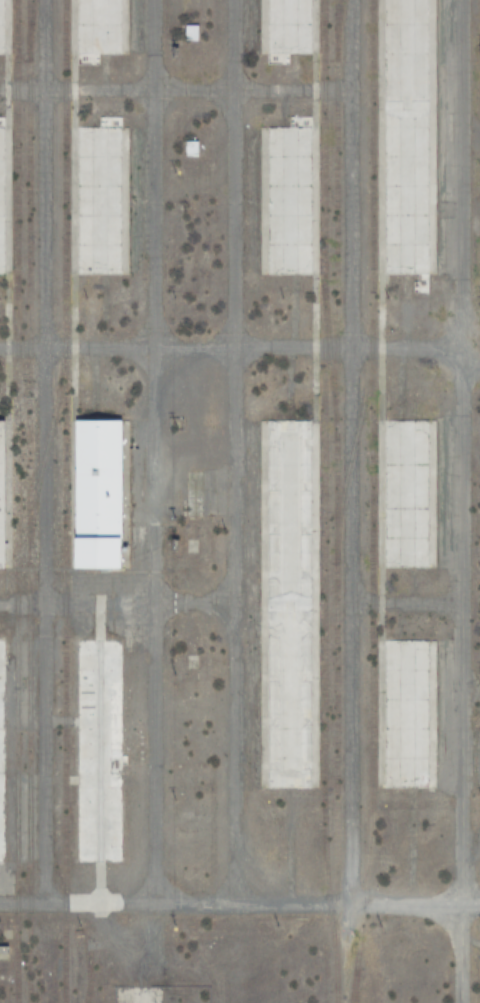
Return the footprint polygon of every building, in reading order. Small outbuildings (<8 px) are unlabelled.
[(77,54),(121,54),(121,0),(77,0),(77,54)] [(267,56),(312,56),(312,0),(267,0),(267,56)] [(385,272),(420,272),(420,292),(430,292),(428,0),(383,0),(385,272)] [(185,21),(198,20),(198,36),(185,37),(185,21)] [(77,128),(77,275),(122,275),(121,117),(101,117),(101,128),(77,128)] [(267,275),(312,275),(312,117),(292,118),(292,128),(267,128),(267,275)] [(184,138),(197,137),(198,153),(185,154),(184,138)] [(72,412),(125,412),(124,564),(71,563),(72,412)] [(428,420),(382,420),(383,568),(430,568),(428,420)] [(311,421),(260,421),(260,629),(261,629),(261,787),(312,787),(311,421)] [(120,638),(75,639),(76,862),(121,862),(120,638)] [(385,641),(384,787),(430,787),(431,641),(385,641)]
